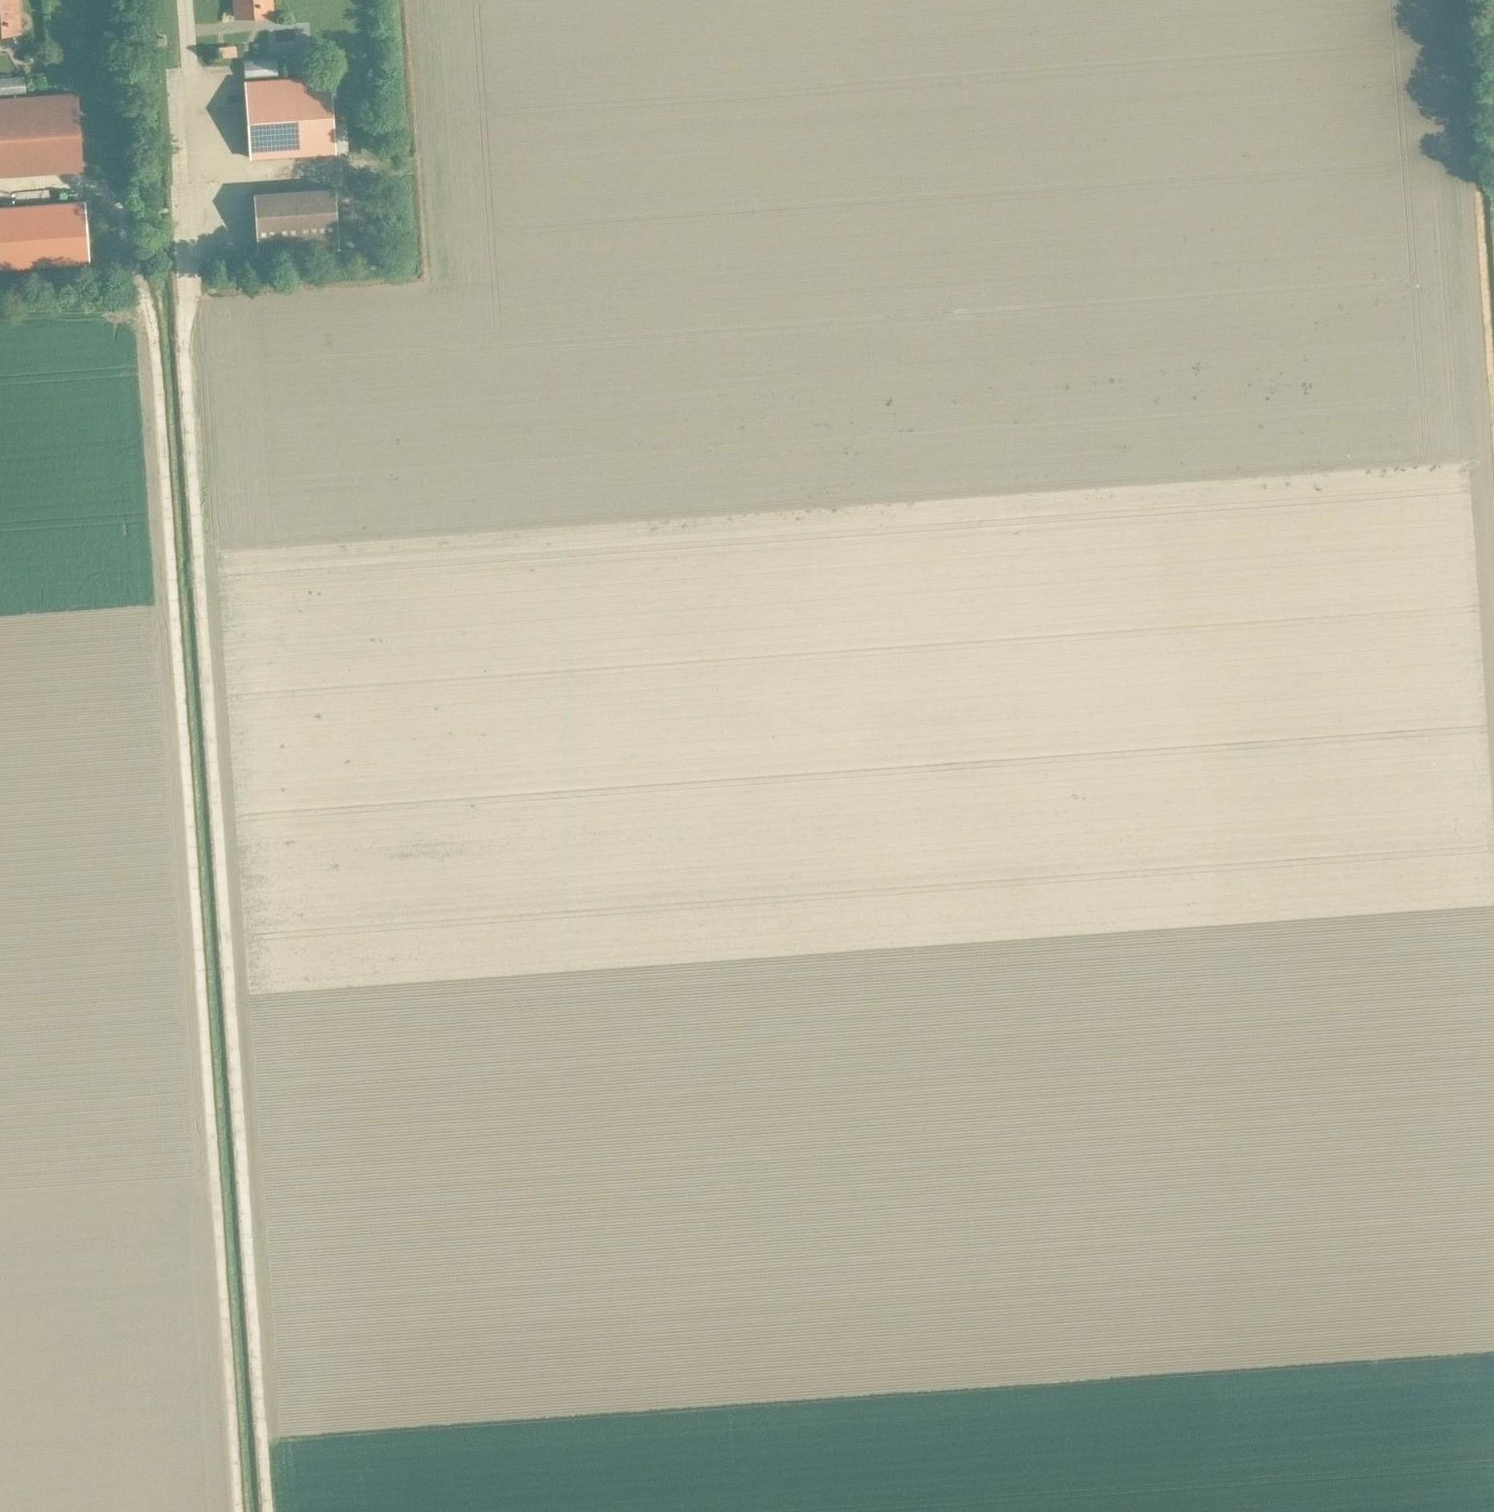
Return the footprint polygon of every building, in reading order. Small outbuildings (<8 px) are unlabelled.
[(18,34),(16,0),(0,0),(0,35),(18,34)] [(271,16),(270,0),(232,0),(234,19),(271,16)] [(244,79),(276,77),(275,61),(243,63),(244,79)] [(249,160),(332,154),(327,77),(244,83),(249,160)] [(23,94),(22,79),(0,80),(0,96),(23,94)] [(80,171),(74,95),(0,100),(0,177),(80,171)] [(316,190),(237,194),(238,224),(290,221),(290,239),(318,238),(316,190)] [(86,263),(82,203),(0,209),(0,269),(86,263)]
